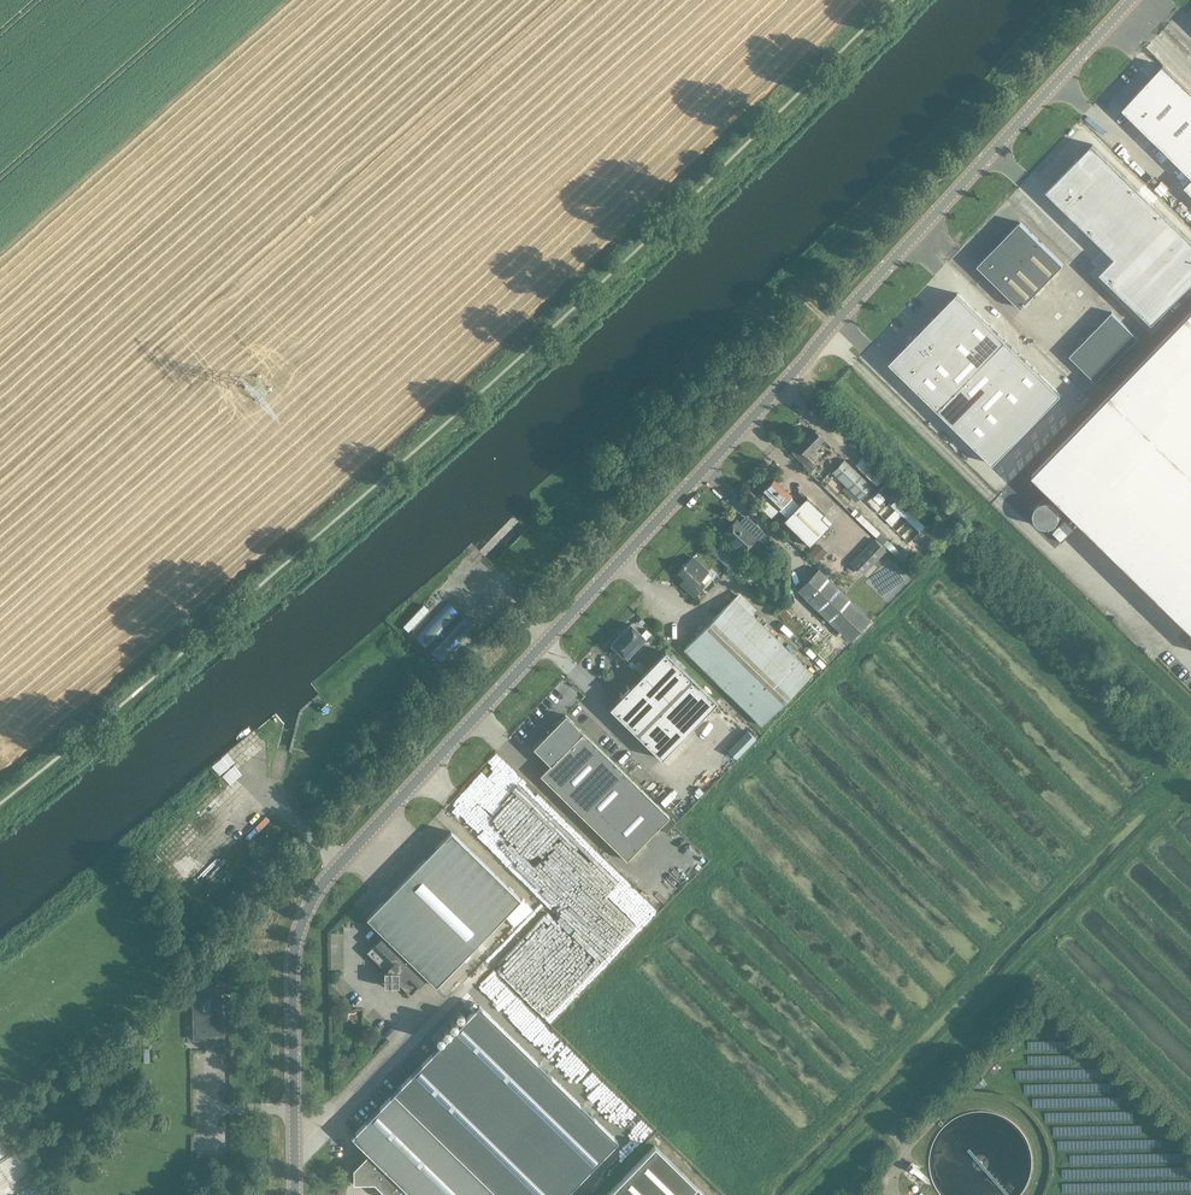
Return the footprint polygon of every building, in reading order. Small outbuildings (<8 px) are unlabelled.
[(1163,65),(1121,109),(1190,177),(1190,92),(1163,65)] [(1114,257),(1100,273),(1152,324),(1190,281),(1190,241),(1091,142),(1045,189),(1114,257)] [(1019,222),(977,266),(1020,308),(1063,265),(1019,222)] [(957,293),(940,311),(975,345),(991,327),(957,293)] [(940,311),(923,328),(958,362),(975,345),(940,311)] [(1032,474),(1190,630),(1190,311),(1032,474)] [(1112,312),(1069,356),(1095,381),(1138,338),(1112,312)] [(975,345),(958,362),(971,375),(1005,341),(991,327),(975,345)] [(923,328),(906,345),(941,379),(958,362),(923,328)] [(1005,341),(971,375),(985,389),(1019,354),(1005,341)] [(906,345),(889,363),(924,397),(941,379),(906,345)] [(1019,354),(985,389),(999,402),(1016,385),(1033,368),(1019,354)] [(941,379),(924,397),(937,410),(971,375),(958,362),(941,379)] [(1033,368),(1016,385),(1044,412),(1061,396),(1033,368)] [(971,375),(937,410),(951,424),(985,389),(971,375)] [(1016,385),(999,402),(1027,430),(1044,412),(1016,385)] [(985,389),(951,424),(965,437),(982,419),(999,402),(985,389)] [(999,402),(982,419),(1010,447),(1027,430),(999,402)] [(982,419),(965,437),(993,464),(1010,447),(982,419)] [(811,428),(795,445),(807,456),(823,440),(811,428)] [(795,445),(789,451),(809,471),(815,465),(807,456),(795,445)] [(863,446),(858,450),(869,461),(874,457),(863,446)] [(876,486),(884,477),(863,457),(855,465),(876,486)] [(871,486),(844,460),(831,472),(859,499),(871,486)] [(884,477),(876,486),(874,488),(889,503),(900,492),(884,477)] [(780,487),(774,481),(774,480),(774,479),(767,486),(760,493),(765,498),(766,498),(771,503),(771,504),(778,510),(786,517),(783,521),(809,546),(829,526),(820,517),(824,514),(806,497),(798,505),(790,497),(791,496),(786,491),(785,491),(785,492),(781,488),(782,487),(781,487),(780,487)] [(873,492),(868,497),(878,508),(883,503),(873,492)] [(897,501),(905,508),(911,502),(903,495),(897,501)] [(889,505),(901,516),(905,512),(893,501),(889,505)] [(876,535),(880,530),(857,512),(853,517),(876,535)] [(736,520),(723,534),(742,552),(755,539),(759,543),(767,534),(756,524),(749,532),(736,520)] [(1065,521),(1054,532),(1062,540),(1073,529),(1065,521)] [(881,542),(893,553),(897,548),(886,538),(881,542)] [(818,542),(808,552),(817,560),(827,550),(818,542)] [(874,558),(867,551),(852,566),(859,572),(874,558)] [(683,567),(678,571),(688,580),(683,586),(693,596),(699,590),(694,586),(707,572),(692,557),(684,565),(683,564),(682,566),(683,567)] [(849,641),(870,619),(818,569),(797,590),(849,641)] [(734,597),(683,649),(761,725),(812,673),(751,614),(734,597)] [(448,602),(414,637),(441,662),(474,627),(448,602)] [(423,605),(403,626),(408,631),(428,609),(423,605)] [(642,636),(630,624),(611,644),(623,656),(627,659),(632,653),(629,650),(642,636)] [(814,646),(823,641),(815,625),(806,630),(814,646)] [(829,644),(820,654),(828,663),(838,653),(829,644)] [(609,708),(661,759),(716,702),(665,651),(609,708)] [(325,705),(320,709),(325,714),(329,710),(325,705)] [(565,715),(533,748),(550,764),(540,775),(626,860),(669,816),(565,715)] [(226,763),(222,766),(230,777),(234,773),(226,763)] [(436,986),(520,899),(451,831),(366,918),(383,935),(366,952),(386,972),(384,972),(384,987),(399,986),(399,984),(410,995),(427,978),(436,986)] [(227,937),(227,945),(242,945),(242,937),(227,937)] [(221,979),(213,967),(208,970),(216,982),(221,979)] [(198,1023),(199,1040),(222,1039),(221,987),(185,988),(185,1006),(192,1006),(193,1023),(198,1023)] [(411,1194),(565,1194),(618,1141),(479,1005),(351,1136),(368,1153),(353,1169),(353,1183),(374,1183),(386,1194),(396,1194),(403,1187),(411,1194)] [(612,1090),(605,1096),(612,1104),(609,1106),(637,1136),(647,1127),(612,1090)] [(654,1145),(605,1194),(705,1194),(654,1145)]
